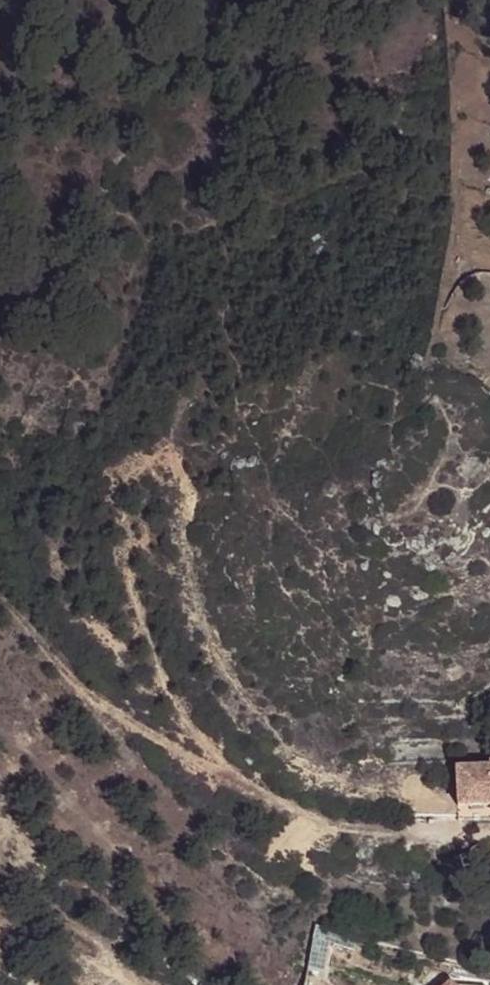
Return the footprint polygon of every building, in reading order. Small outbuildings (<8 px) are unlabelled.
[(489,773),(489,776),(457,777),(458,816),(489,815),(489,773)] [(355,937),(314,927),(308,967),(323,970),(328,942),(352,949),(355,937)]
